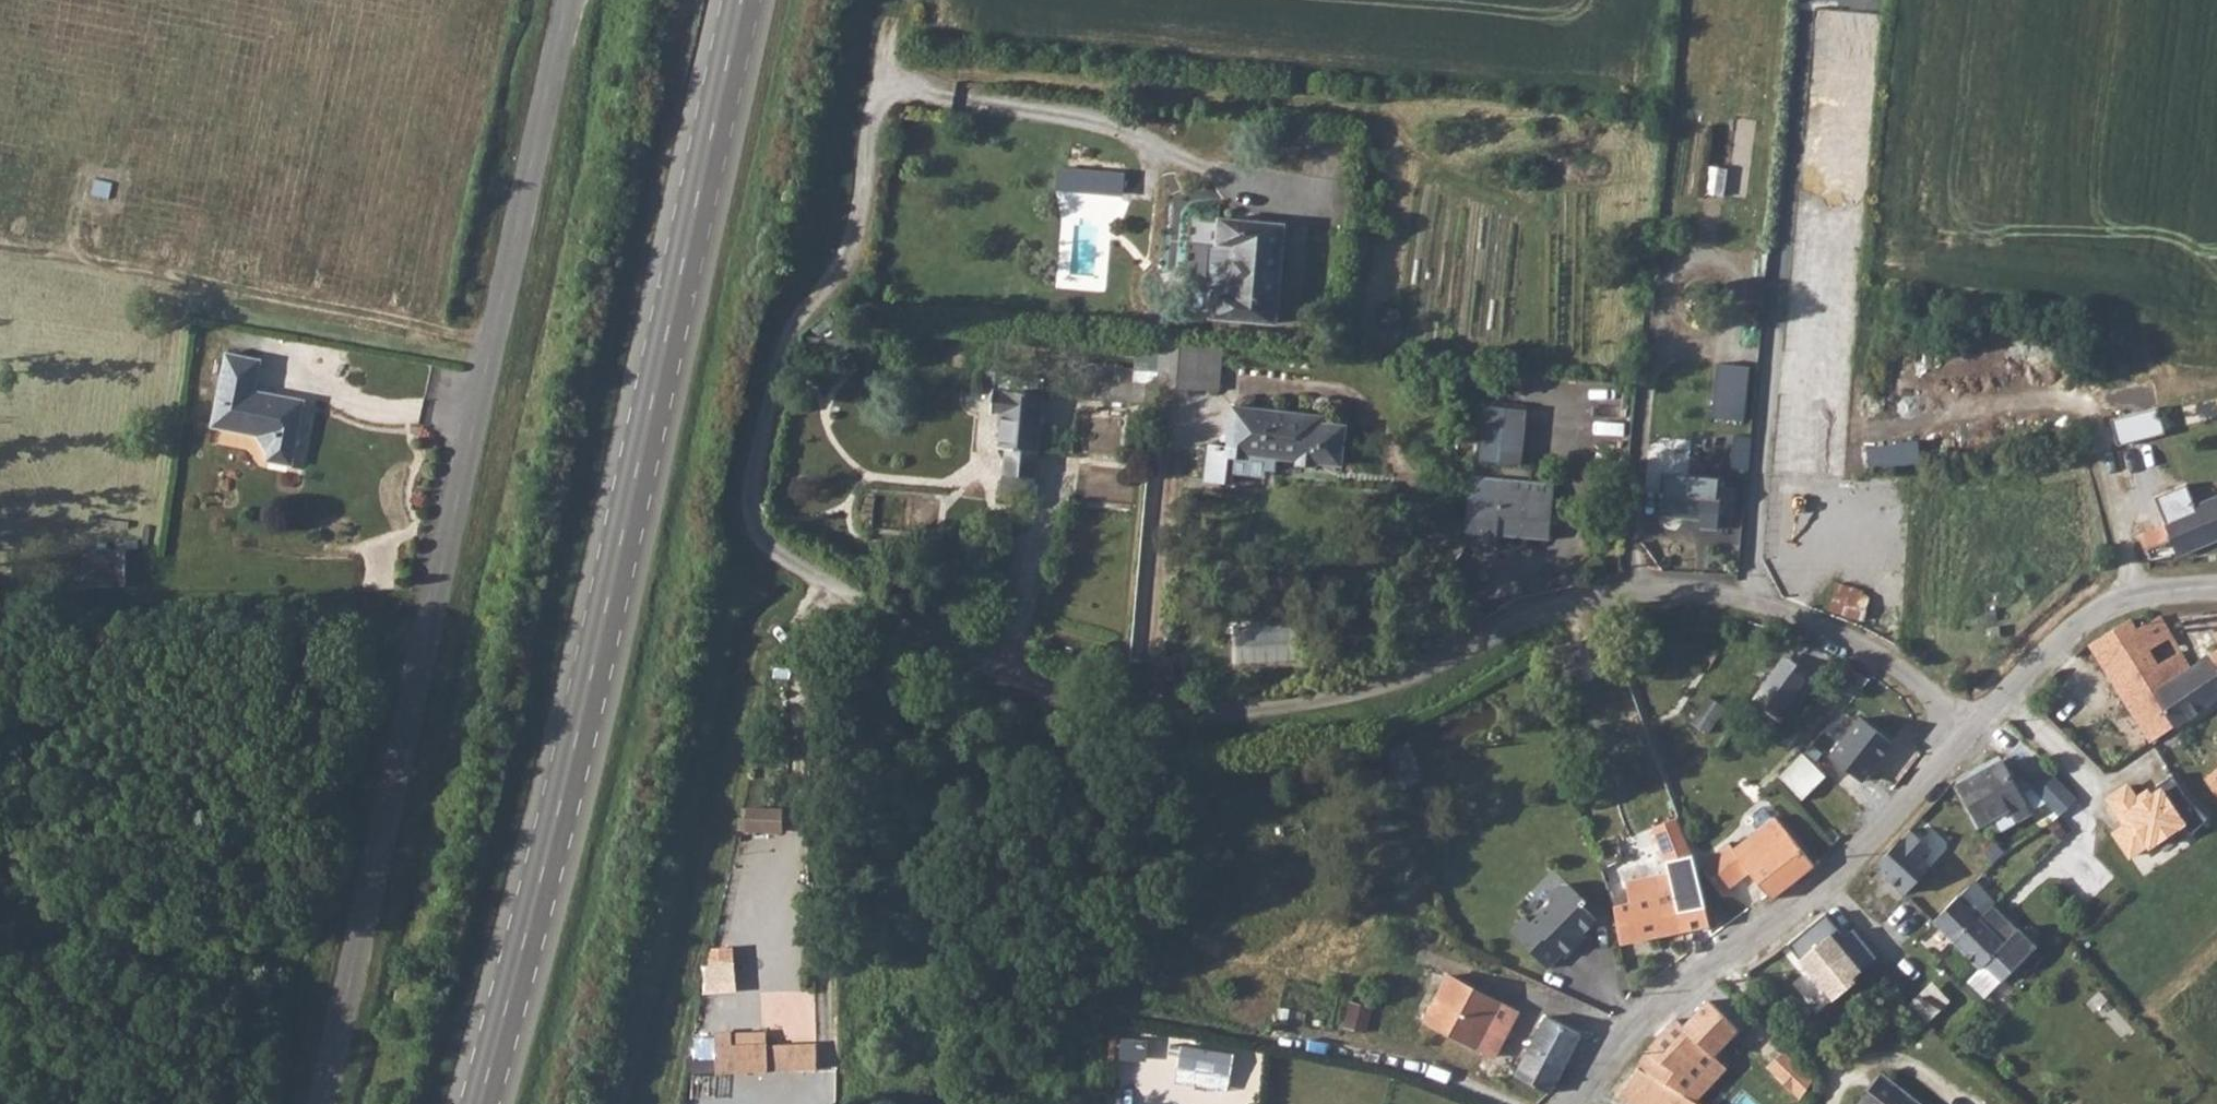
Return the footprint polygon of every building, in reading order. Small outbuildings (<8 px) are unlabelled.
[(1125,192),(1126,172),(1063,167),(1062,187),(1125,192)] [(1213,316),(1279,321),(1288,228),(1222,220),(1219,240),(1238,241),(1234,290),(1214,290),(1213,316)] [(1214,290),(1234,290),(1238,241),(1219,240),(1214,245),(1211,284),(1214,290)] [(1172,337),(1162,336),(1160,381),(1224,385),(1228,342),(1172,337)] [(277,472),(291,410),(244,397),(249,363),(216,356),(200,428),(240,437),(253,451),(253,466),(277,472)] [(1094,398),(1133,399),(1134,364),(1081,363),(1080,378),(1095,378),(1094,398)] [(1719,369),(1715,421),(1744,423),(1748,371),(1719,369)] [(1001,476),(1034,477),(1039,398),(989,394),(988,413),(997,413),(995,451),(1003,451),(1001,476)] [(1524,463),(1529,403),(1483,398),(1477,459),(1524,463)] [(2117,444),(2140,440),(2135,400),(2111,403),(2117,444)] [(1329,419),(1239,410),(1233,449),(1214,446),(1209,483),(1233,487),(1235,476),(1269,481),(1270,474),(1280,475),(1281,462),(1301,463),(1300,467),(1321,469),(1322,465),(1345,466),(1349,426),(1328,426),(1329,419)] [(1738,434),(1734,467),(1750,468),(1754,436),(1738,434)] [(1872,468),(1923,461),(1919,439),(1869,446),(1872,468)] [(1648,490),(1661,492),(1663,464),(1650,463),(1648,490)] [(1664,479),(1660,519),(1704,523),(1703,531),(1720,533),(1724,483),(1664,479)] [(1504,534),(1502,544),(1550,546),(1552,486),(1505,483),(1474,481),(1469,550),(1493,550),(1495,533),(1504,534)] [(2216,514),(2216,499),(2191,511),(2197,522),(2216,514)] [(2197,522),(2189,525),(2179,510),(2175,510),(2168,514),(2165,522),(2167,525),(2140,542),(2150,557),(2173,543),(2182,557),(2216,541),(2216,514),(2197,522)] [(128,548),(86,546),(85,583),(127,584),(128,548)] [(2090,635),(2155,736),(2216,695),(2216,644),(2194,659),(2160,608),(2137,622),(2131,611),(2119,616),(2090,635)] [(1297,661),(1294,620),(1233,625),(1236,665),(1297,661)] [(1801,658),(1792,651),(1761,691),(1780,706),(1806,672),(1797,665),(1801,658)] [(1885,728),(1870,713),(1880,701),(1865,688),(1820,738),(1851,768),(1840,779),(1865,804),(1888,780),(1862,755),(1885,728)] [(2046,812),(2052,818),(2058,811),(2076,794),(2025,742),(2006,761),(2001,755),(1960,776),(1982,817),(1995,810),(2003,822),(2033,806),(2041,815),(2046,812)] [(1782,775),(1805,798),(1828,775),(1805,752),(1782,775)] [(2216,783),(2216,762),(2207,771),(2216,783)] [(2131,859),(2202,816),(2177,775),(2142,796),(2132,780),(2106,796),(2123,824),(2114,830),(2131,859)] [(750,809),(748,827),(783,830),(784,812),(750,809)] [(1751,867),(1775,894),(1811,866),(1817,860),(1779,811),(1737,842),(1731,835),(1703,858),(1726,886),(1751,867)] [(1680,812),(1655,821),(1670,859),(1694,849),(1680,812)] [(1934,843),(1912,821),(1877,857),(1907,885),(1932,859),(1925,852),(1934,843)] [(1632,895),(1614,900),(1623,938),(1684,928),(1683,923),(1675,880),(1672,864),(1628,873),(1632,895)] [(1564,876),(1511,928),(1551,969),(1604,917),(1564,876)] [(1694,876),(1675,880),(1683,923),(1705,918),(1694,876)] [(1968,882),(1934,914),(1959,939),(1984,914),(1980,909),(1987,902),(1968,882)] [(1882,958),(1856,927),(1847,934),(1827,911),(1786,945),(1832,999),(1882,958)] [(1984,914),(1959,939),(1982,961),(1987,956),(2006,975),(2034,949),(2015,929),(2007,937),(1998,928),(1984,914)] [(1898,959),(1882,977),(1936,1025),(1946,1015),(1936,1007),(1942,999),(1898,959)] [(1449,971),(1427,1018),(1498,1052),(1508,1031),(1487,1020),(1500,996),(1449,971)] [(715,1007),(745,1008),(745,987),(716,986),(715,1007)] [(1654,1042),(1640,1061),(1689,1094),(1709,1070),(1724,1055),(1709,1041),(1740,1009),(1718,988),(1687,1020),(1681,1014),(1654,1042)] [(1547,1011),(1518,1071),(1553,1088),(1582,1029),(1547,1011)] [(769,1027),(717,1030),(719,1072),(821,1066),(820,1040),(770,1043),(769,1027)] [(1769,1027),(1755,1042),(1806,1090),(1817,1074),(1769,1027)] [(1620,1092),(1638,1103),(1704,1103),(1689,1094),(1640,1061),(1620,1092)] [(1858,1103),(1928,1103),(1886,1070),(1858,1103)]
